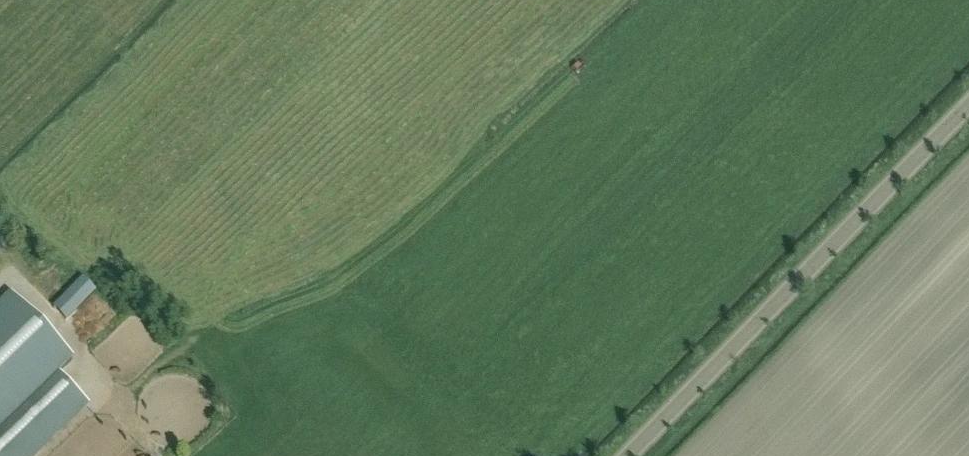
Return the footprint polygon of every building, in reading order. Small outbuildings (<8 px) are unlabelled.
[(85,404),(56,374),(71,360),(10,296),(0,306),(0,455),(32,455),(85,404)]
